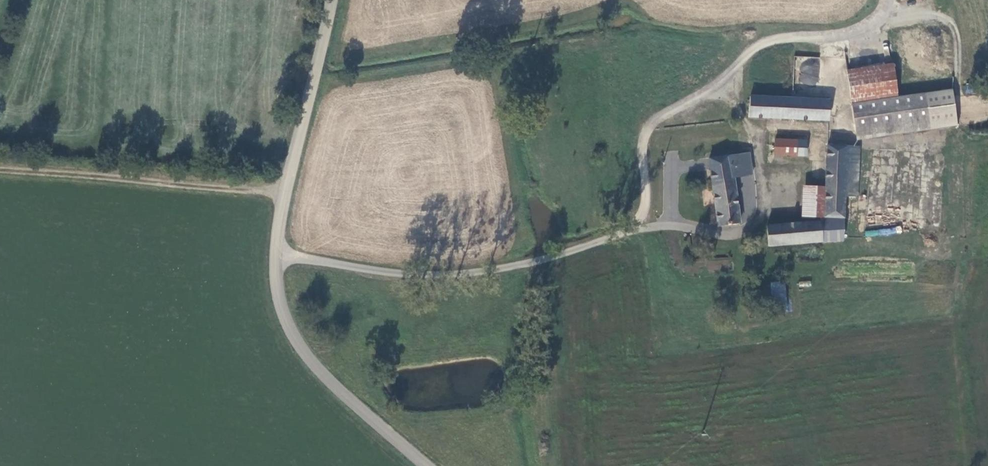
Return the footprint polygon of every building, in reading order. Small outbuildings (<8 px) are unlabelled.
[(798,56),(796,83),(817,85),(820,57),(798,56)] [(848,101),(882,97),(877,66),(844,70),(848,101)] [(747,81),(746,96),(747,96),(779,97),(780,83),(747,81)] [(952,121),(949,91),(922,95),(926,124),(952,121)] [(926,124),(922,95),(882,99),(886,129),(926,124)] [(824,120),(826,99),(779,97),(747,96),(746,115),(824,120)] [(886,129),(882,99),(849,103),(852,133),(886,129)] [(792,154),(793,139),(770,137),(769,153),(792,154)] [(855,197),(856,146),(824,145),(822,187),(821,227),(840,228),(842,196),(855,197)] [(735,161),(734,151),(707,155),(715,224),(737,221),(731,175),(736,175),(735,161)] [(743,159),(735,161),(736,175),(744,173),(743,159)] [(799,186),(799,223),(817,221),(817,226),(821,227),(822,187),(799,186)] [(799,223),(763,226),(765,245),(818,240),(817,226),(817,221),(799,223)] [(769,282),(772,311),(781,310),(778,281),(769,282)]
